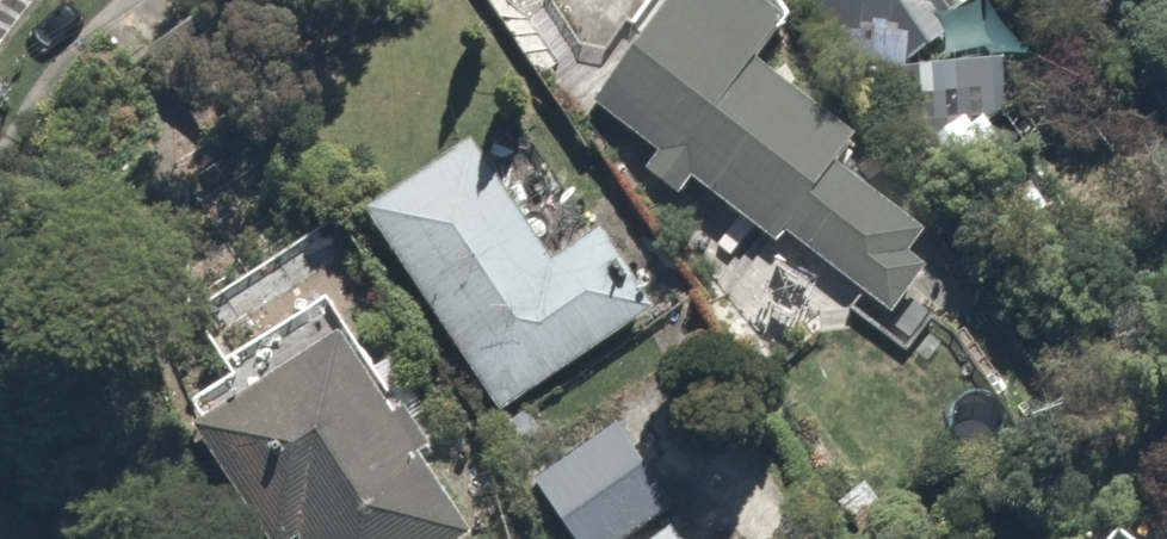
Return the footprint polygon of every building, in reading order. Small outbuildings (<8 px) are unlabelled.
[(774,62),(807,22),(780,0),(670,0),(587,100),(767,250),(787,226),(894,315),(969,225),(774,62)] [(979,0),(830,0),(889,82),(961,31),(952,19),(979,0)] [(546,116),(381,213),(503,419),(668,322),(546,116)] [(317,538),(467,538),(356,345),(203,433),(264,538),(298,538),(313,531),(317,538)] [(532,483),(566,538),(620,538),(667,510),(678,503),(628,423),(532,483)] [(667,510),(620,538),(685,538),(667,510)] [(1108,530),(1100,538),(1118,538),(1108,530)]
